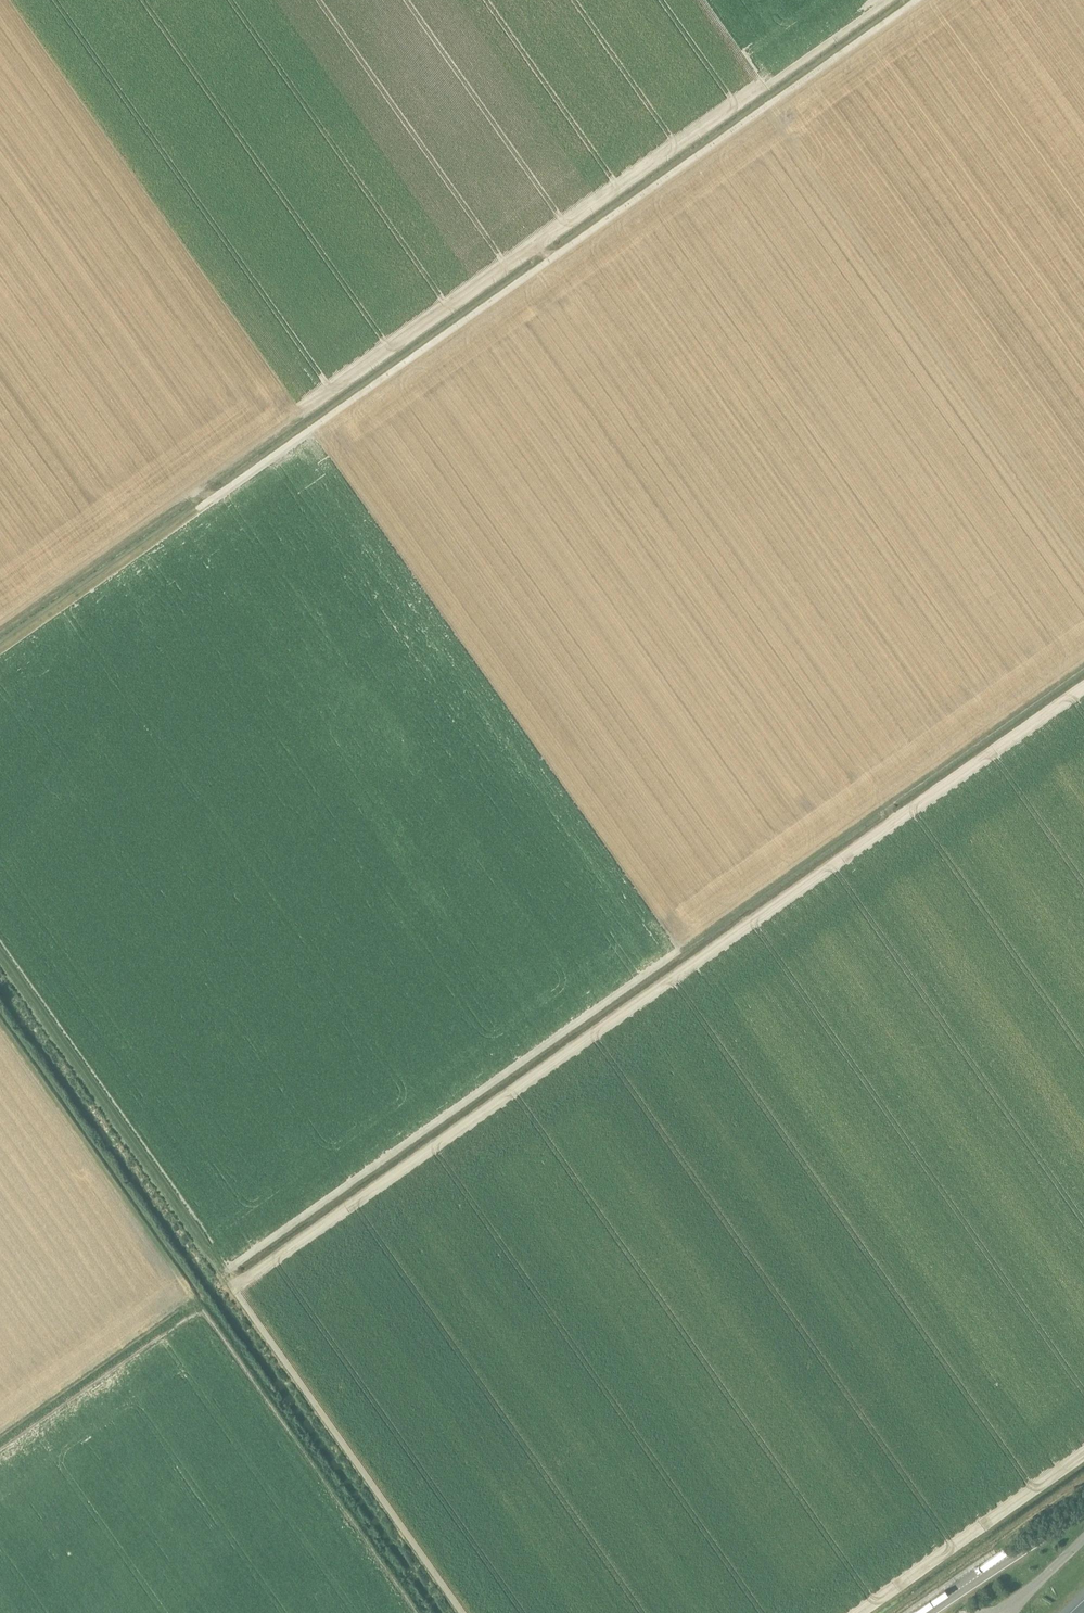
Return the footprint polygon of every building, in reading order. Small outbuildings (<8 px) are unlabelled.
[(947,1585),(934,1592),(938,1599),(950,1591),(947,1585)]
